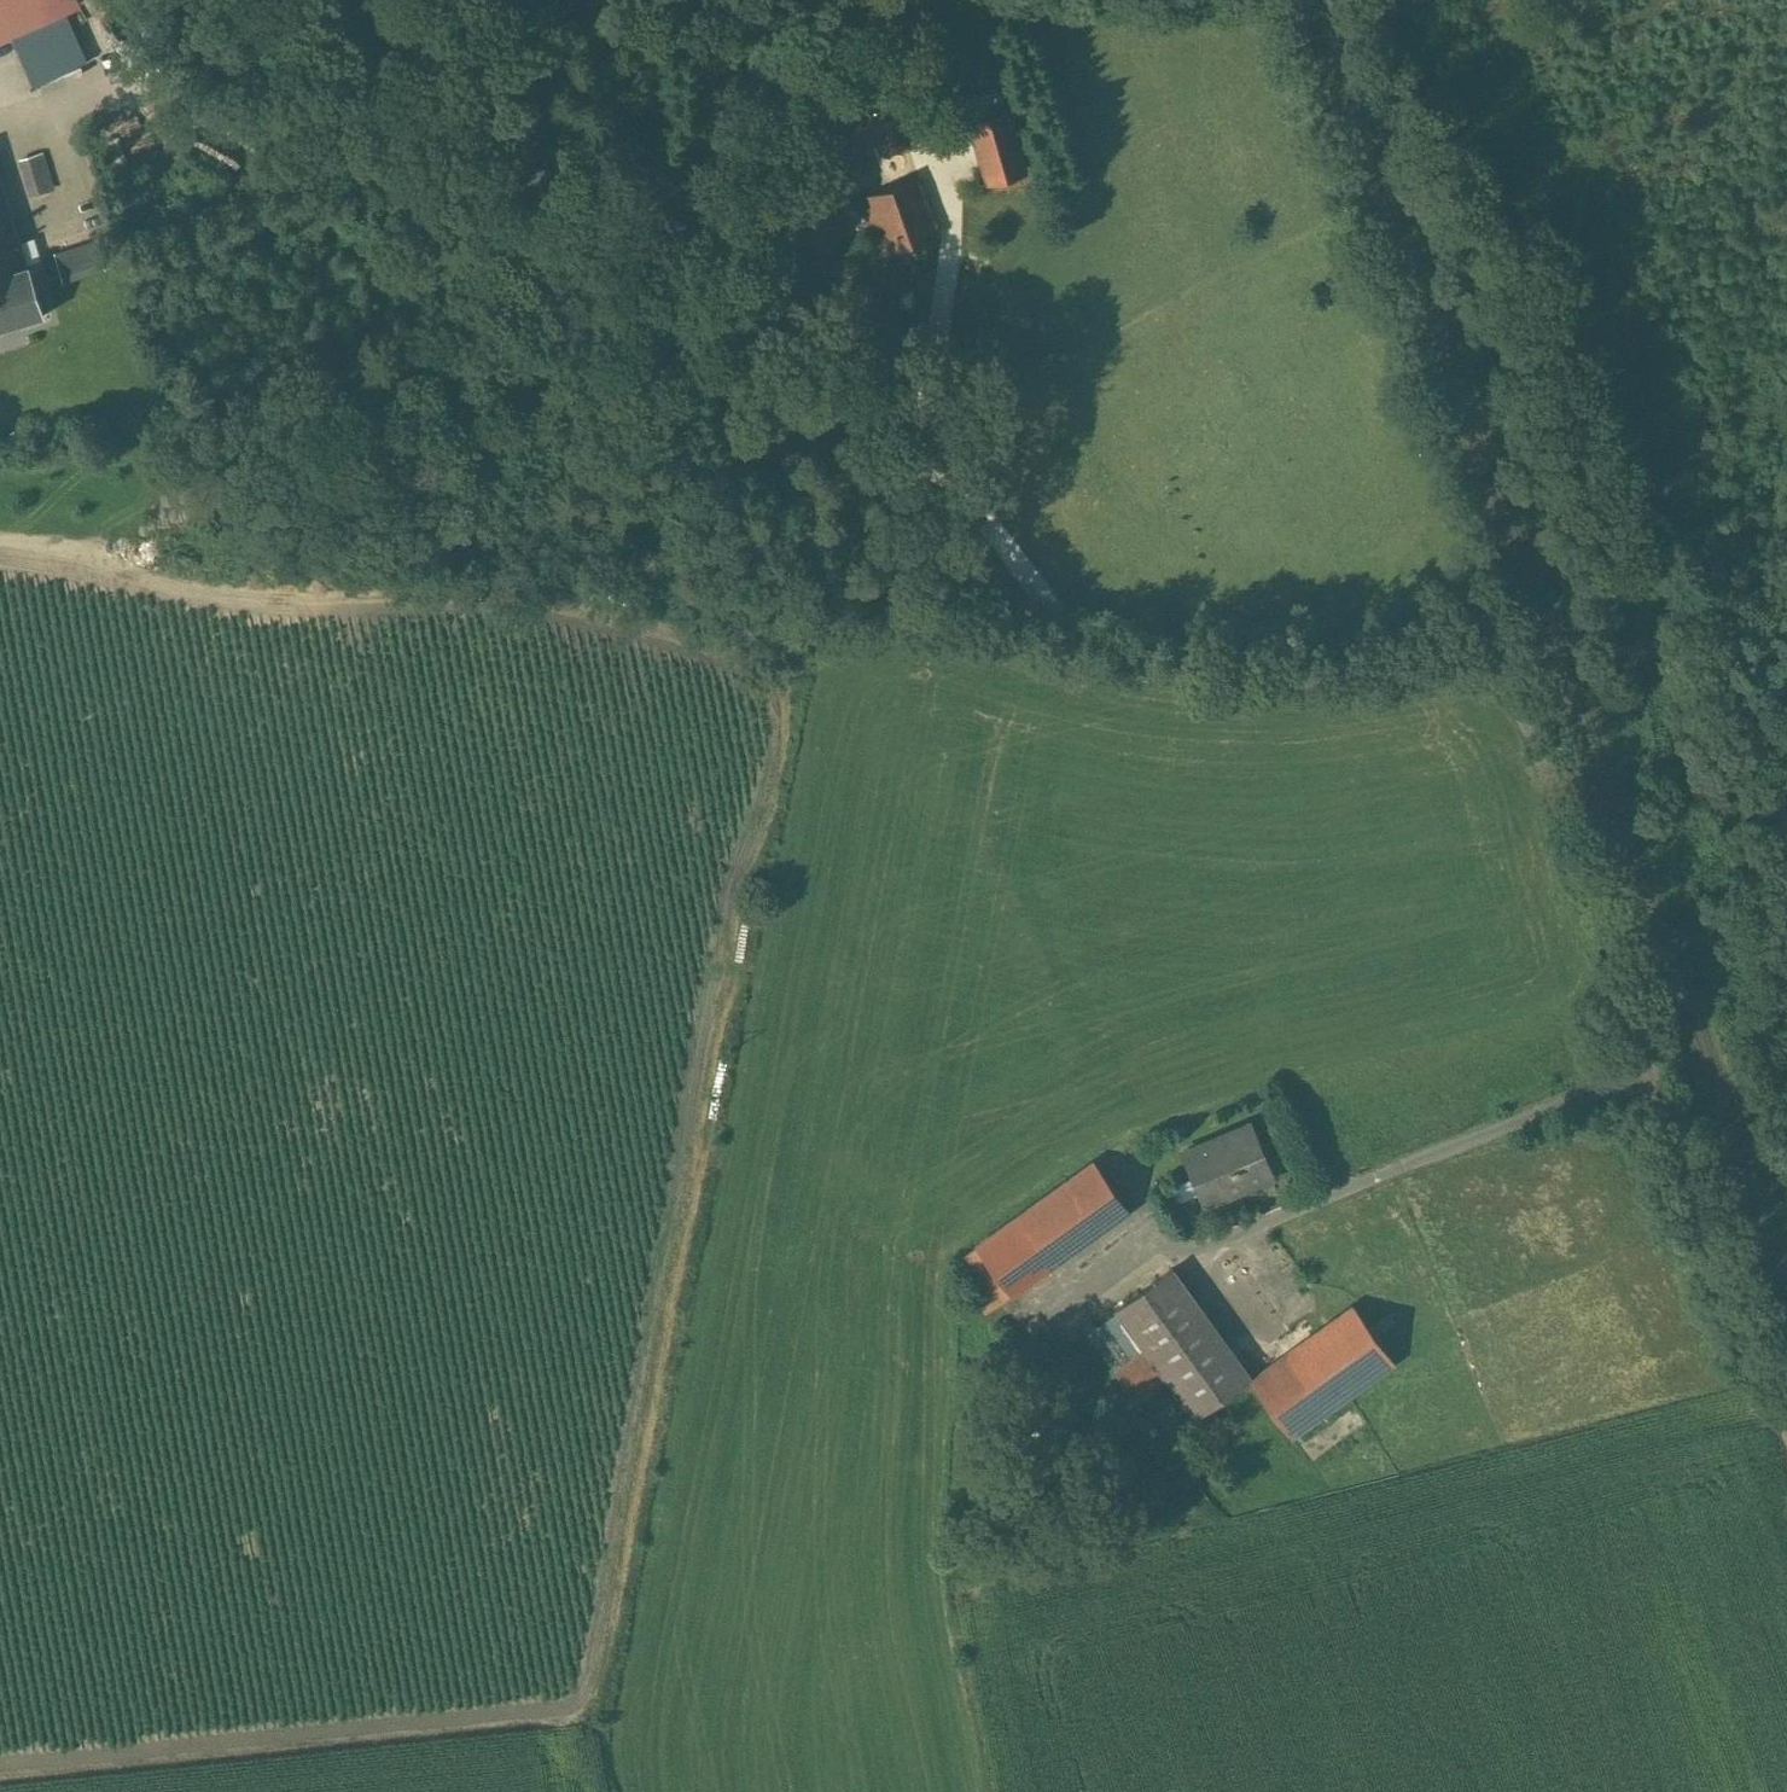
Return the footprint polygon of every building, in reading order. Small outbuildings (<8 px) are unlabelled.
[(77,0),(0,0),(0,33),(77,0)] [(58,12),(0,38),(0,101),(81,66),(58,12)] [(1006,115),(972,125),(988,178),(1022,169),(1006,115)] [(38,155),(22,160),(32,193),(48,188),(38,155)] [(28,265),(0,176),(0,273),(28,265)] [(938,234),(917,179),(865,196),(885,252),(938,234)] [(758,184),(751,204),(766,209),(772,189),(758,184)] [(53,255),(63,279),(101,264),(91,240),(53,255)] [(28,265),(0,273),(0,328),(43,314),(28,265)] [(913,290),(862,292),(863,313),(914,311),(913,290)] [(1276,1180),(1252,1123),(1181,1153),(1204,1210),(1276,1180)] [(1118,1211),(1088,1169),(954,1266),(984,1308),(1118,1211)] [(1163,1377),(1191,1416),(1247,1377),(1174,1274),(1117,1314),(1145,1352),(1115,1374),(1133,1398),(1163,1377)] [(1353,1308),(1252,1381),(1293,1437),(1393,1365),(1353,1308)]
